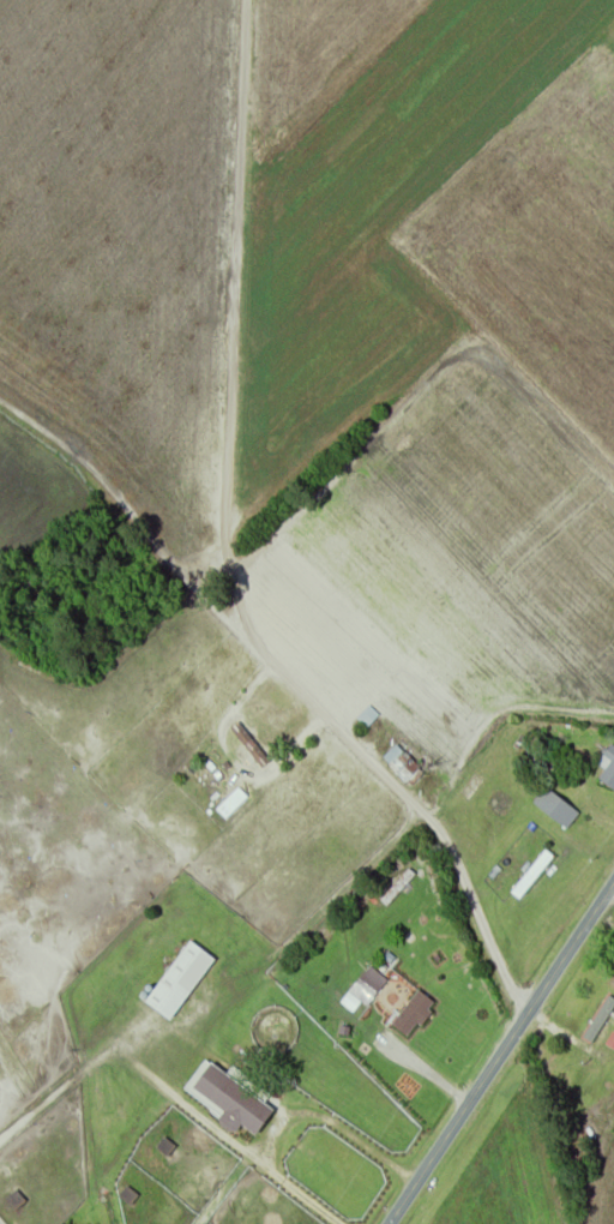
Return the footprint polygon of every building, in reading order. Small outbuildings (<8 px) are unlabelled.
[(380,717),(370,707),(359,718),(368,728),(380,717)] [(230,730),(263,768),(271,762),(238,724),(230,730)] [(613,746),(605,756),(613,763),(613,746)] [(387,756),(402,783),(418,774),(404,747),(387,756)] [(602,781),(613,791),(613,765),(602,781)] [(535,803),(568,830),(581,814),(547,787),(535,803)] [(555,858),(547,851),(512,894),(521,901),(555,858)] [(216,960),(191,942),(147,1003),(172,1021),(216,960)] [(410,1040),(437,1005),(420,992),(393,1026),(410,1040)] [(193,1091),(226,1112),(220,1122),(237,1133),(241,1127),(257,1137),(276,1108),(209,1065),(193,1091)] [(613,1119),(613,1116),(613,1092),(613,1091),(601,1112),(613,1119)]
